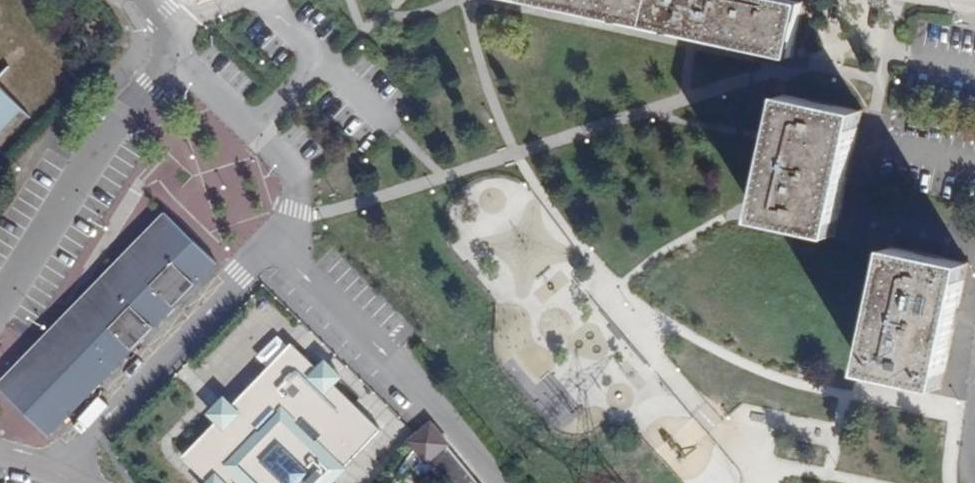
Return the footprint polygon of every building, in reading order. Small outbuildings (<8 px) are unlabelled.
[(805,0),(803,0),(537,0),(793,54),(805,0)] [(20,107),(0,88),(0,128),(20,107)] [(862,109),(786,94),(759,217),(835,234),(862,109)] [(6,391),(48,433),(216,261),(174,220),(6,391)] [(969,263),(893,247),(865,370),(942,386),(969,263)] [(290,344),(254,381),(239,367),(216,392),(221,397),(203,415),(212,423),(179,457),(205,481),(203,482),(332,482),(381,432),(336,389),(343,377),(323,359),(313,365),(290,344)] [(428,421),(406,439),(442,482),(477,482),(444,444),(446,443),(428,421)]
